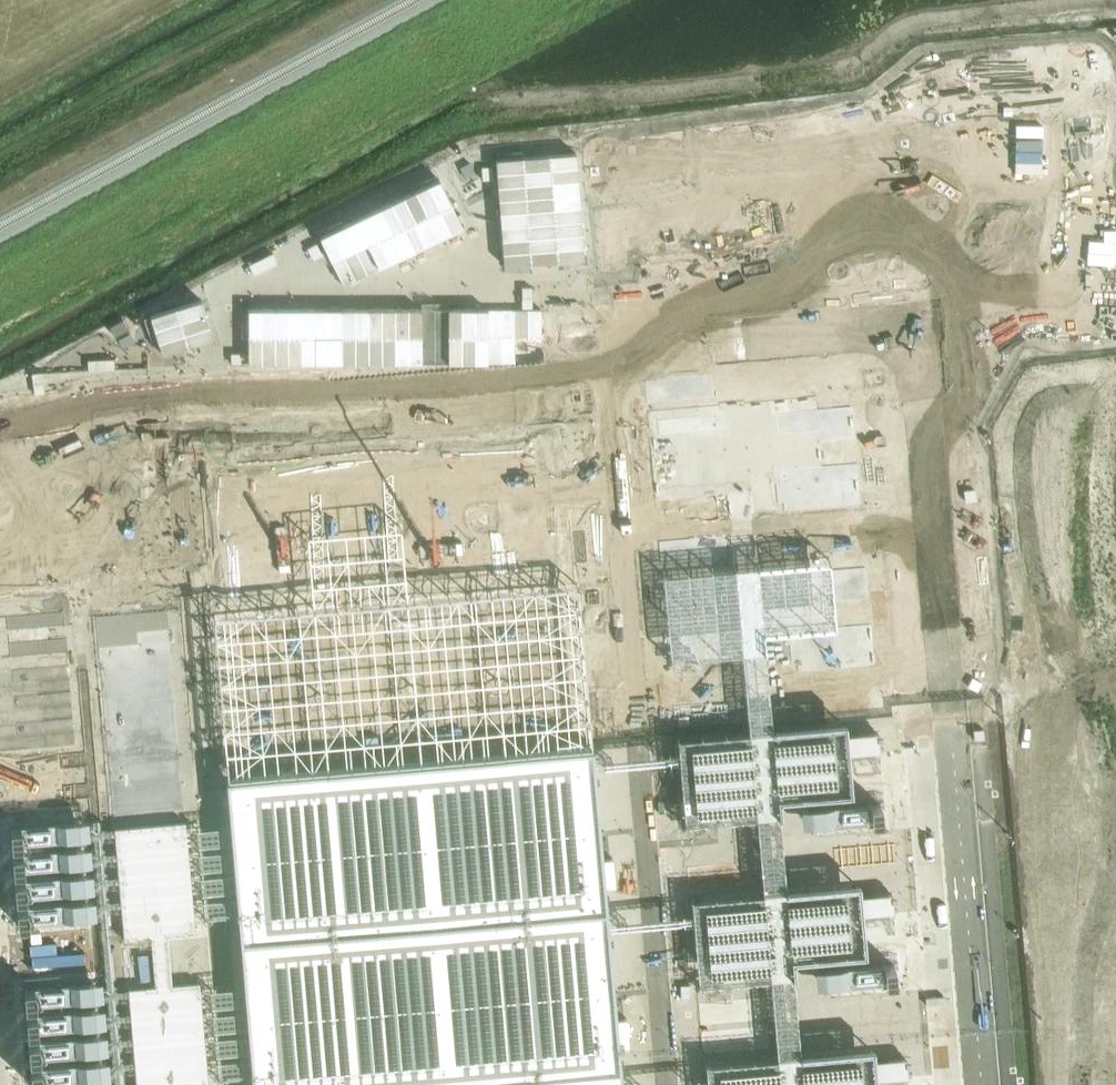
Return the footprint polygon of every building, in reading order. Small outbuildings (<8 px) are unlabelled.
[(194,463),(250,1084),(621,1084),(562,430),(194,463)]
